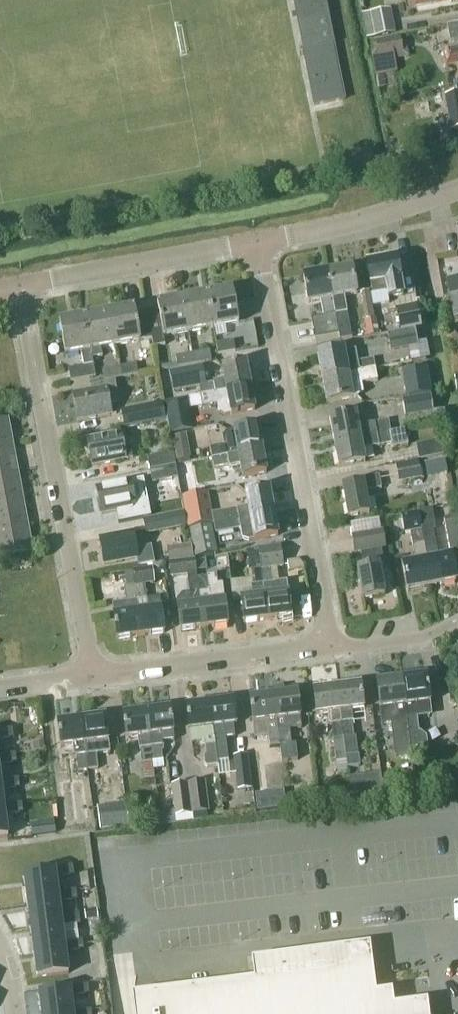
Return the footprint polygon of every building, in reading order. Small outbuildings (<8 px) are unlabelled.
[(302,49),(334,43),(326,0),(293,0),(302,49)] [(396,34),(391,9),(362,15),(366,39),(396,34)] [(448,27),(451,40),(457,39),(457,25),(448,27)] [(401,42),(400,36),(376,41),(379,58),(386,56),(387,61),(409,57),(406,41),(401,42)] [(334,43),(302,49),(313,106),(345,100),(334,43)] [(441,50),(445,67),(457,65),(457,46),(441,50)] [(447,96),(453,130),(457,129),(457,94),(447,96)] [(405,296),(397,257),(367,263),(373,295),(388,292),(390,298),(405,296)] [(353,267),(328,272),(339,334),(340,340),(352,337),(344,297),(358,295),(353,267)] [(315,338),(339,334),(328,272),(303,276),(308,304),(321,302),(324,317),(311,319),(315,338)] [(446,279),(449,295),(457,293),(457,277),(446,279)] [(207,293),(214,327),(239,322),(233,288),(207,293)] [(374,319),(369,291),(361,292),(366,319),(364,320),(367,336),(379,334),(376,318),(374,319)] [(207,293),(182,298),(189,332),(214,327),(207,293)] [(446,296),(451,320),(457,318),(457,294),(446,296)] [(163,337),(189,332),(182,298),(158,303),(159,311),(147,313),(152,339),(154,347),(165,345),(163,337)] [(420,327),(416,305),(396,308),(400,330),(420,327)] [(134,306),(109,311),(115,346),(141,341),(152,339),(147,313),(136,315),(134,306)] [(101,349),(115,346),(109,311),(84,316),(93,359),(103,357),(101,349)] [(94,365),(93,359),(84,316),(59,321),(66,355),(76,353),(81,352),(84,366),(85,366),(94,365)] [(416,329),(389,334),(392,351),(419,347),(416,329)] [(236,351),(234,341),(217,344),(219,354),(236,351)] [(318,354),(323,378),(376,369),(374,360),(357,363),(355,350),(345,352),(345,350),(318,354)] [(210,351),(193,354),(195,364),(212,361),(210,351)] [(195,364),(193,354),(177,357),(179,367),(195,364)] [(199,387),(200,395),(250,386),(246,362),(222,366),(224,377),(225,379),(213,381),(213,383),(205,384),(198,386),(199,387)] [(120,367),(122,377),(138,374),(136,364),(120,367)] [(84,366),(69,369),(71,382),(96,377),(94,365),(85,366),(84,366)] [(202,366),(169,372),(173,391),(199,387),(198,386),(205,384),(202,366)] [(122,377),(120,367),(103,371),(105,381),(122,377)] [(431,393),(428,368),(402,372),(405,397),(431,393)] [(378,378),(376,369),(323,378),(327,403),(354,398),(363,393),(361,382),(378,378)] [(109,404),(119,402),(116,381),(94,385),(94,390),(106,388),(109,404)] [(254,409),(250,386),(200,395),(202,406),(217,403),(218,409),(225,415),(254,409)] [(111,415),(106,388),(72,394),(77,421),(111,415)] [(433,412),(430,395),(403,399),(405,416),(433,412)] [(165,418),(162,402),(121,410),(124,427),(165,418)] [(170,434),(171,433),(191,430),(187,403),(165,407),(170,434)] [(330,419),(334,443),(391,432),(389,420),(359,426),(357,414),(330,419)] [(13,446),(8,420),(0,421),(0,448),(13,446)] [(238,453),(262,449),(258,425),(227,431),(224,434),(226,445),(210,448),(212,458),(238,453)] [(391,432),(334,443),(339,467),(366,462),(363,449),(392,444),(393,448),(408,445),(405,430),(391,432)] [(123,449),(120,433),(86,440),(91,466),(132,459),(130,447),(123,449)] [(443,455),(441,442),(417,446),(419,459),(443,455)] [(189,445),(176,447),(178,458),(191,456),(189,445)] [(13,446),(0,448),(0,475),(18,472),(13,446)] [(266,473),(262,449),(238,453),(212,458),(213,467),(228,465),(229,467),(240,465),(243,477),(266,473)] [(150,470),(176,465),(174,453),(148,457),(150,470)] [(431,473),(451,471),(450,456),(430,458),(431,473)] [(421,477),(417,461),(395,465),(399,482),(421,477)] [(178,478),(176,465),(150,470),(152,483),(178,478)] [(22,499),(18,472),(0,475),(0,502),(22,499)] [(381,488),(379,475),(362,478),(363,483),(342,487),(347,518),(368,514),(364,491),(381,488)] [(134,508),(129,482),(95,488),(100,515),(122,511),(124,522),(136,520),(134,508)] [(211,513),(213,524),(274,513),(269,488),(245,492),(248,506),(211,513)] [(207,492),(183,497),(189,528),(213,524),(211,513),(207,492)] [(27,525),(22,499),(0,502),(0,530),(27,525)] [(187,528),(184,512),(143,519),(146,535),(187,528)] [(407,592),(432,586),(421,530),(418,512),(401,515),(405,533),(410,532),(415,562),(402,565),(407,592)] [(274,513),(213,524),(215,533),(240,529),(242,539),(249,541),(278,535),(274,513)] [(456,516),(444,519),(450,551),(457,550),(457,526),(456,516)] [(27,525),(0,530),(0,558),(32,551),(27,525)] [(218,553),(212,525),(189,530),(194,558),(218,553)] [(421,530),(432,586),(457,581),(457,567),(453,567),(451,555),(438,557),(433,528),(421,530)] [(136,551),(133,531),(99,537),(104,565),(137,559),(138,567),(155,564),(152,548),(136,551)] [(385,549),(383,532),(352,537),(355,554),(361,553),(363,568),(358,569),(363,599),(385,595),(379,566),(384,565),(382,549),(385,549)] [(170,561),(193,558),(191,544),(168,548),(170,561)] [(257,549),(260,570),(267,620),(291,617),(286,582),(272,584),(270,569),(282,568),(279,546),(257,549)] [(152,569),(133,571),(141,637),(163,634),(160,610),(149,611),(147,600),(146,600),(144,585),(154,583),(152,569)] [(243,623),(267,620),(260,570),(250,572),(252,587),(250,587),(252,599),(240,600),(243,623)] [(116,640),(141,637),(133,571),(124,572),(126,587),(125,587),(126,602),(124,603),(112,605),(114,616),(116,640)] [(216,575),(197,577),(204,628),(228,625),(223,584),(217,584),(216,575)] [(197,577),(188,579),(190,593),(188,593),(190,606),(177,608),(180,631),(204,628),(197,577)] [(427,676),(402,679),(409,734),(411,754),(429,751),(427,736),(421,732),(419,732),(417,716),(421,715),(432,712),(431,703),(427,676)] [(402,679),(377,683),(380,709),(382,724),(391,723),(396,756),(412,754),(411,754),(409,734),(402,679)] [(361,684),(336,688),(343,738),(353,737),(351,722),(352,721),(351,711),(363,709),(361,684)] [(298,759),(296,745),(290,746),(288,729),(301,728),(296,693),(284,695),(283,687),(272,688),(273,696),(276,720),(278,731),(280,747),(282,761),(298,759)] [(328,714),(329,725),(331,725),(333,740),(337,762),(346,761),(346,757),(343,738),(336,688),(313,691),(316,715),(328,714)] [(276,720),(273,696),(250,698),(253,722),(267,721),(270,748),(280,747),(278,731),(276,720)] [(237,724),(234,700),(209,704),(215,754),(216,761),(226,760),(224,737),(235,736),(233,725),(237,724)] [(215,754),(209,704),(185,707),(190,744),(205,742),(206,756),(203,758),(204,766),(207,768),(217,767),(216,761),(215,754)] [(170,708),(146,711),(152,762),(163,761),(161,751),(163,751),(162,741),(173,740),(172,733),(173,733),(170,708)] [(142,764),(152,762),(146,711),(123,715),(125,739),(138,737),(139,749),(141,749),(142,764)] [(105,717),(81,720),(87,771),(98,770),(96,754),(109,752),(107,741),(108,741),(105,717)] [(87,771),(81,720),(57,723),(60,748),(73,746),(74,757),(76,756),(78,772),(87,771)] [(12,739),(11,729),(0,731),(0,741),(12,739)] [(353,737),(343,738),(346,757),(346,761),(347,769),(360,767),(358,755),(355,736),(353,737)] [(16,763),(15,754),(0,756),(0,765),(16,763)] [(248,755),(247,755),(234,756),(237,790),(252,789),(250,777),(248,755)] [(381,773),(365,775),(368,792),(383,790),(381,773)] [(384,790),(396,789),(394,774),(383,776),(384,790)] [(0,786),(0,810),(4,810),(4,806),(2,791),(19,789),(18,778),(0,781),(1,786),(0,786)] [(205,781),(187,783),(191,814),(209,812),(205,781)] [(175,815),(191,814),(187,783),(171,785),(175,815)] [(0,810),(0,837),(8,836),(5,816),(22,814),(21,804),(4,806),(4,810),(0,810)] [(126,804),(97,807),(100,830),(128,827),(126,804)] [(54,820),(30,823),(32,836),(55,834),(54,820)] [(24,876),(27,901),(58,897),(57,892),(55,877),(73,874),(71,865),(54,867),(54,871),(24,876)] [(58,897),(27,901),(30,927),(61,922),(60,918),(58,902),(76,899),(75,890),(57,892),(58,897)] [(98,919),(97,910),(84,911),(86,921),(98,919)] [(61,922),(30,927),(34,952),(65,948),(64,943),(62,927),(80,924),(78,915),(60,918),(61,922)] [(82,940),(64,943),(65,948),(34,952),(37,977),(67,973),(67,979),(90,976),(90,970),(100,969),(98,957),(67,961),(66,953),(83,950),(82,940)] [(427,1002),(394,1006),(365,1010),(363,1010),(359,978),(357,967),(340,969),(332,970),(330,950),(317,952),(252,960),(254,979),(132,995),(135,1013),(428,1013),(427,1002)] [(41,1013),(72,1013),(72,1012),(70,997),(88,994),(87,985),(68,987),(69,990),(39,994),(41,1013)]
